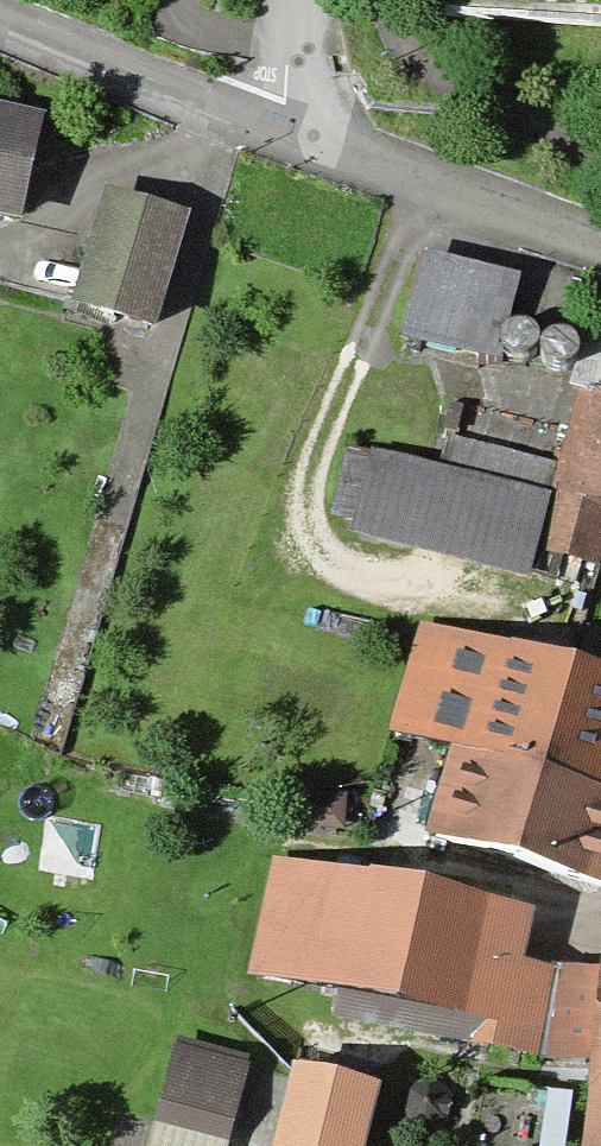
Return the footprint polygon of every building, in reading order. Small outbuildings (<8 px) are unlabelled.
[(18,210),(38,118),(0,110),(0,206),(18,210)] [(182,213),(111,195),(83,301),(154,320),(182,213)] [(420,253),(403,339),(496,357),(514,271),(420,253)] [(579,386),(560,466),(555,484),(600,495),(600,391),(579,386)] [(447,439),(440,467),(553,494),(555,484),(560,466),(447,439)] [(543,548),(556,495),(553,494),(440,467),(373,451),(355,527),(537,571),(543,548)] [(556,495),(543,548),(600,562),(600,506),(556,495)] [(454,829),(597,866),(600,851),(600,677),(447,638),(424,727),(477,740),(454,829)] [(301,788),(298,828),(347,831),(350,791),(301,788)] [(520,915),(280,867),(261,962),(501,1009),(520,915)] [(148,1145),(226,1145),(250,1062),(178,1042),(148,1145)] [(347,1046),(322,1086),(353,1105),(377,1064),(347,1046)]
